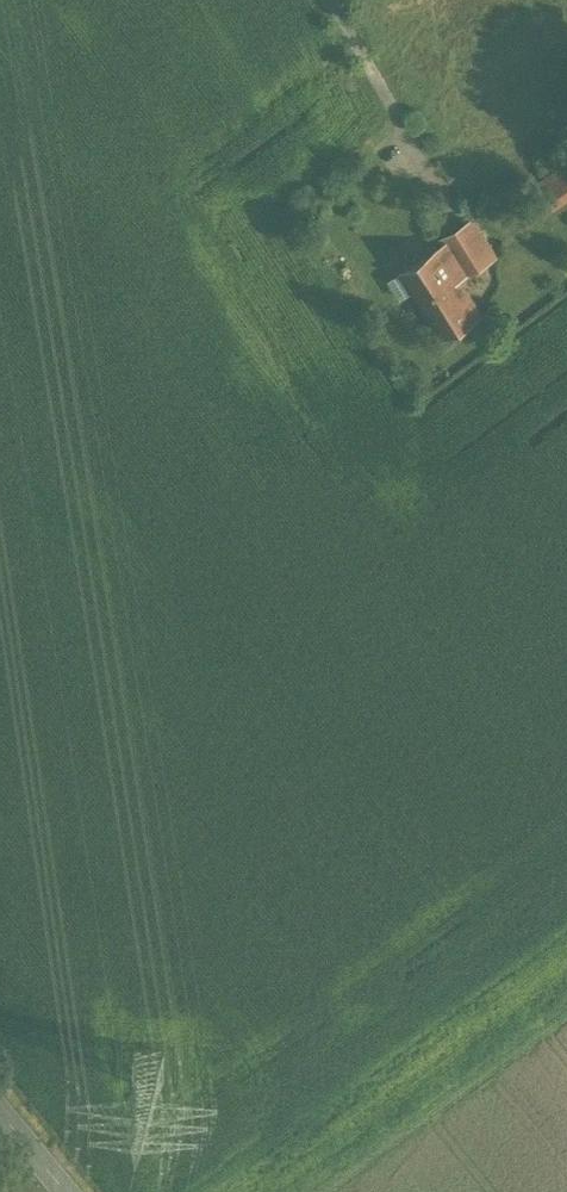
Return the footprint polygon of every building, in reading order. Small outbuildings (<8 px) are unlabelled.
[(506,235),(481,201),(409,253),(454,317),(495,287),(474,259),(506,235)]
